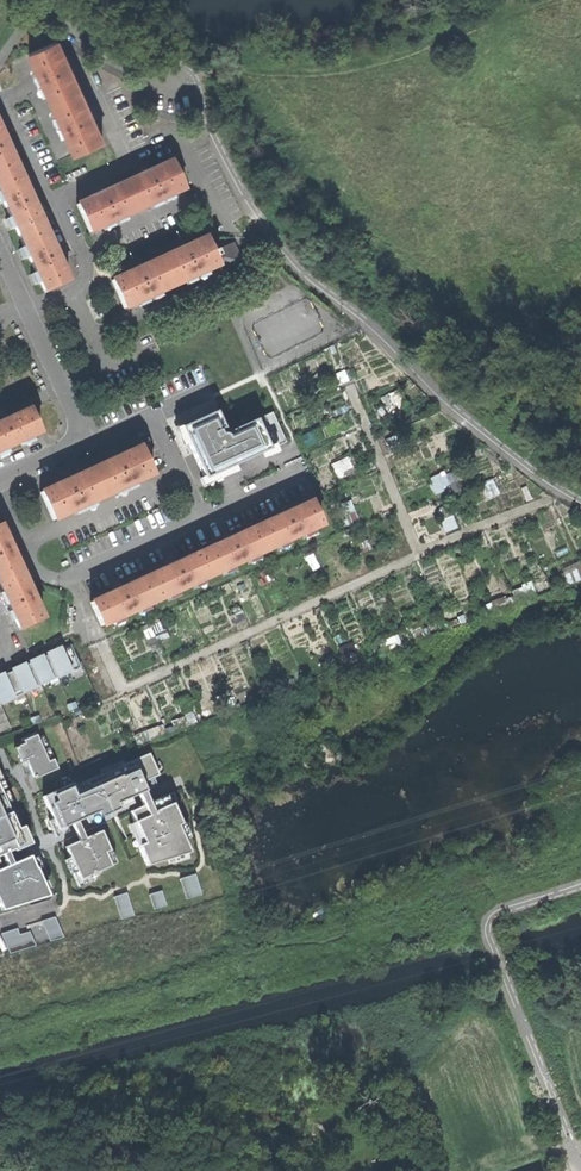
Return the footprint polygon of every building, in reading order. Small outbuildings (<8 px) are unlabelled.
[(26,55),(50,104),(78,90),(68,71),(70,70),(67,65),(66,63),(65,63),(55,42),(26,55)] [(74,154),(102,141),(92,120),(93,119),(92,115),(90,112),(88,112),(78,90),(50,104),(74,154)] [(18,172),(4,144),(0,134),(0,180),(18,172)] [(144,174),(124,184),(136,211),(184,190),(172,162),(151,172),(151,169),(147,171),(144,172),(144,174)] [(18,172),(0,180),(0,196),(19,239),(43,228),(29,199),(18,172)] [(97,196),(77,205),(89,233),(136,211),(124,184),(105,192),(104,190),(99,192),(96,194),(97,196)] [(54,254),(43,228),(19,239),(45,294),(68,283),(54,254)] [(180,251),(160,260),(171,287),(219,266),(207,238),(187,248),(186,246),(182,248),(179,249),(180,251)] [(133,273),(112,281),(125,309),(171,287),(160,260),(140,269),(140,268),(136,270),(133,271),(133,273)] [(175,422),(203,486),(236,472),(233,466),(286,443),(271,409),(222,429),(212,406),(194,414),(175,422)] [(39,432),(29,409),(0,422),(0,450),(39,432)] [(54,523),(156,476),(141,444),(103,462),(57,483),(39,491),(54,523)] [(350,457),(335,464),(339,474),(355,467),(350,457)] [(464,490),(455,469),(431,479),(437,493),(454,486),(457,493),(464,490)] [(322,524),(311,501),(282,514),(255,527),(266,549),(322,524)] [(20,571),(10,550),(0,526),(0,581),(20,571)] [(211,574),(266,549),(255,527),(228,539),(200,552),(211,574)] [(172,565),(145,577),(156,600),(211,574),(200,552),(172,565)] [(565,570),(571,583),(580,578),(580,562),(565,570)] [(20,571),(0,581),(0,588),(6,600),(5,601),(8,610),(10,609),(19,629),(41,618),(30,593),(20,571)] [(100,625),(156,600),(145,577),(117,590),(90,603),(100,625)] [(3,703),(83,668),(72,644),(0,676),(0,698),(3,703)] [(13,728),(0,699),(0,734),(13,728)] [(50,761),(38,733),(25,739),(27,743),(17,748),(23,762),(28,760),(36,778),(60,768),(55,759),(50,761)] [(159,773),(150,753),(47,798),(56,817),(49,820),(57,837),(70,831),(67,825),(74,822),(77,829),(81,839),(67,846),(71,856),(67,858),(79,886),(95,879),(92,874),(117,862),(102,830),(88,836),(83,826),(80,819),(86,816),(89,822),(134,802),(132,798),(139,794),(142,800),(144,805),(131,810),(136,821),(130,823),(149,866),(191,853),(183,837),(190,834),(171,793),(151,801),(149,796),(147,791),(142,780),(159,773)] [(55,897),(33,848),(0,775),(0,909),(1,913),(55,897)] [(197,874),(182,878),(188,898),(204,894),(197,874)] [(151,894),(156,909),(168,905),(164,890),(151,894)] [(129,892),(115,896),(122,918),(135,914),(129,892)] [(56,916),(43,920),(52,940),(65,936),(56,916)] [(12,953),(37,945),(28,925),(3,933),(12,953)]
